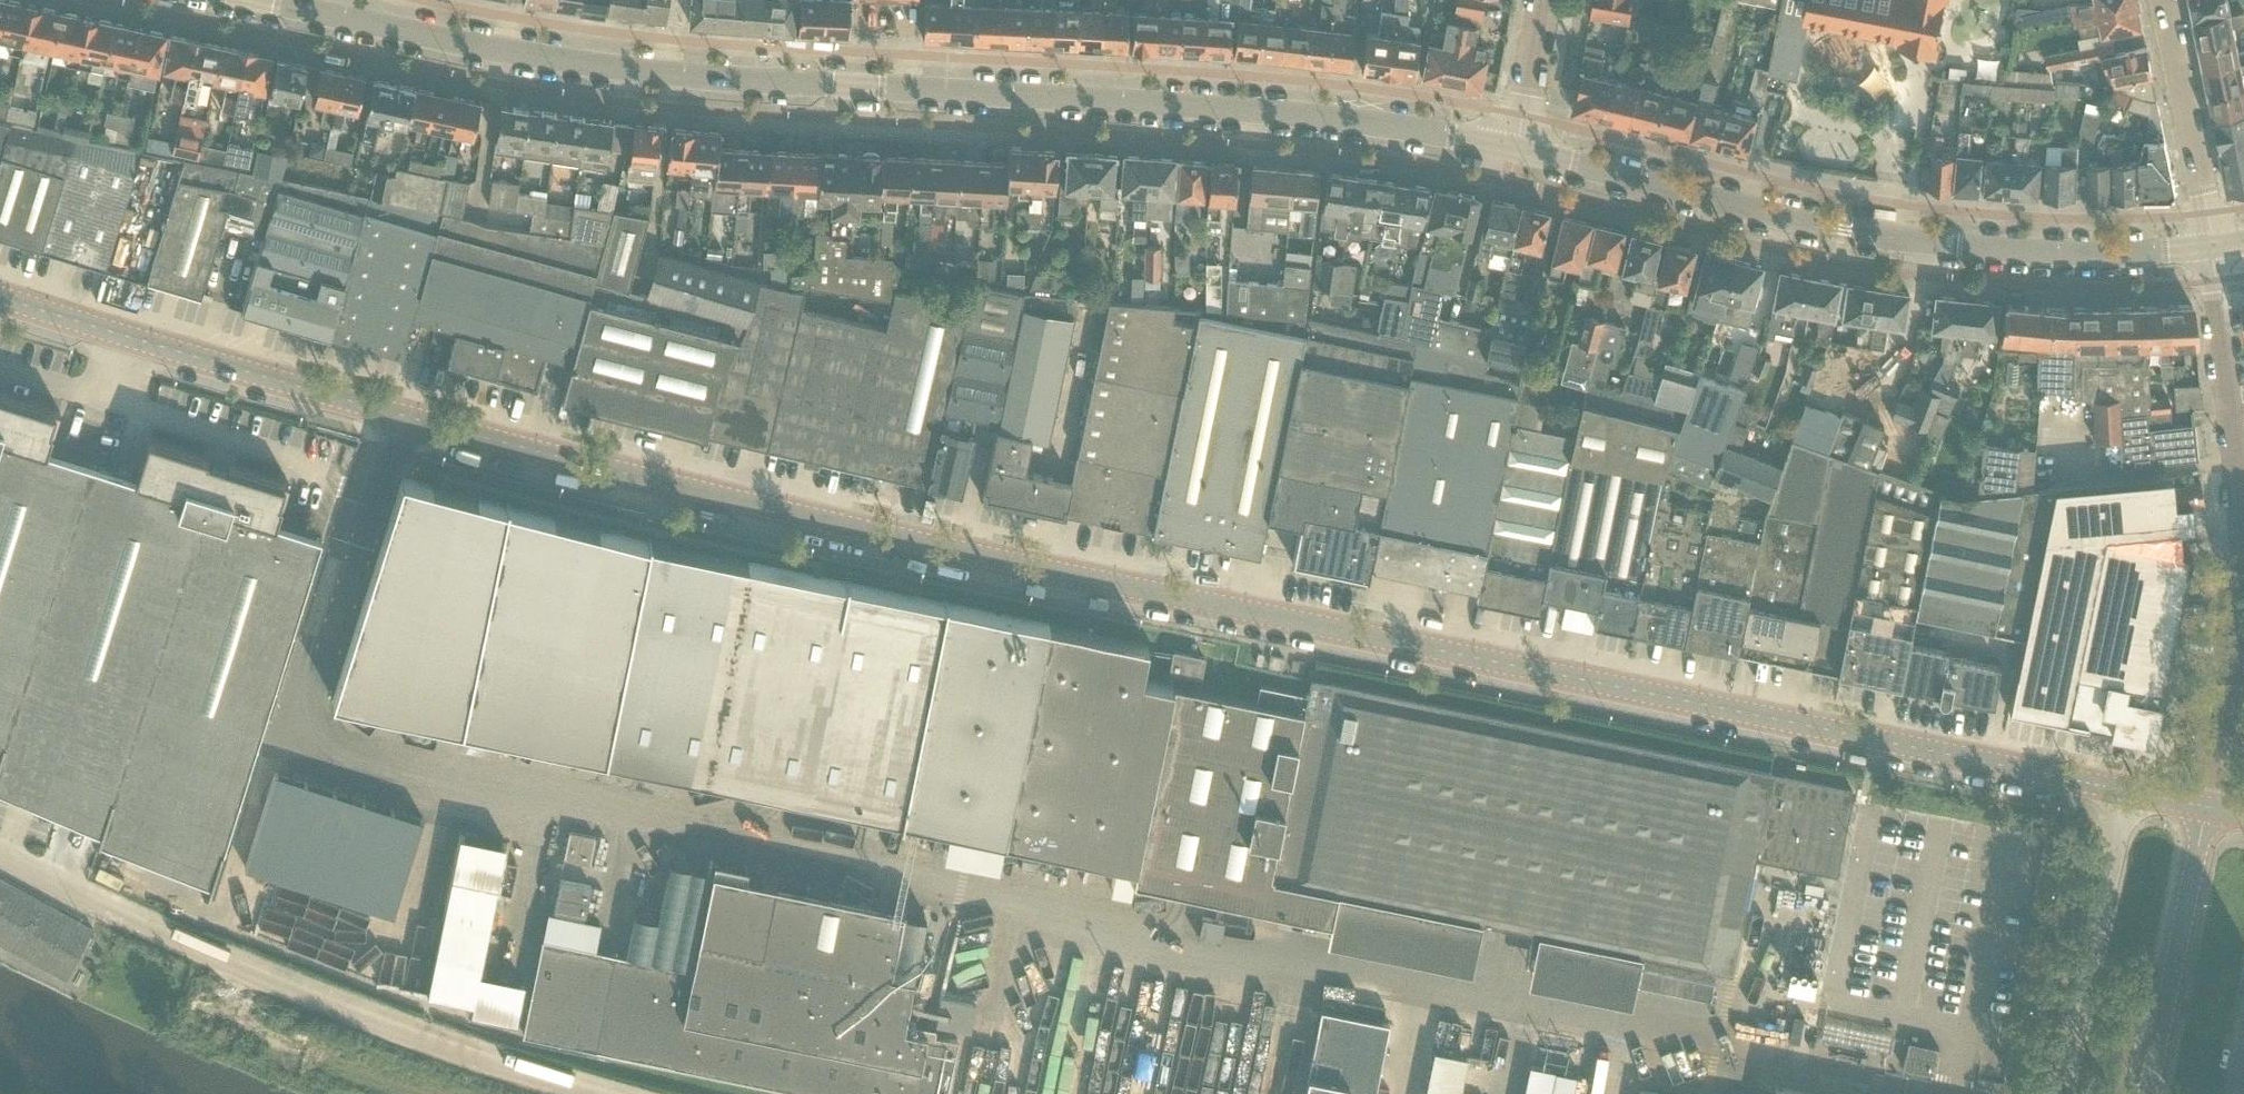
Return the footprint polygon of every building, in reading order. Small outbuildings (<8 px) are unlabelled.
[(22,54),(32,5),(9,0),(6,0),(0,29),(0,39),(12,41),(9,52),(22,54)] [(551,5),(579,9),(581,0),(552,0),(551,5)] [(579,9),(605,13),(606,0),(581,0),(579,9)] [(607,13),(627,16),(643,19),(645,0),(609,0),(607,13)] [(643,19),(666,22),(669,0),(645,0),(643,19)] [(690,24),(714,26),(716,0),(692,0),(692,2),(690,24)] [(714,26),(740,28),(742,0),(716,0),(714,26)] [(769,30),(771,0),(742,0),(740,28),(769,30)] [(769,30),(794,32),(796,0),(771,0),(769,30)] [(799,33),(824,34),(826,0),(800,0),(800,10),(799,33)] [(824,34),(849,35),(850,13),(851,0),(826,0),(824,34)] [(947,39),(950,0),(938,0),(931,0),(925,0),(923,38),(947,39)] [(972,41),(974,2),(963,2),(963,0),(950,0),(947,39),(972,41)] [(973,41),(997,42),(999,0),(974,0),(974,2),(973,41)] [(997,42),(1022,43),(1023,24),(1028,25),(1028,21),(1029,6),(1024,6),(1024,0),(999,0),(997,42)] [(1022,43),(1027,43),(1051,45),(1054,0),(1041,0),(1041,7),(1029,6),(1028,21),(1028,25),(1023,24),(1022,43)] [(1051,45),(1076,46),(1078,7),(1078,0),(1054,0),(1051,45)] [(1101,47),(1103,0),(1091,0),(1090,7),(1078,7),(1076,46),(1101,47)] [(1101,47),(1126,49),(1127,26),(1129,9),(1116,9),(1117,0),(1103,0),(1101,47)] [(1156,50),(1159,0),(1147,0),(1146,11),(1132,10),(1132,14),(1133,14),(1131,49),(1156,50)] [(1156,50),(1180,51),(1182,13),(1183,0),(1159,0),(1156,50)] [(1180,51),(1204,52),(1207,0),(1183,0),(1182,13),(1180,51)] [(1204,52),(1229,54),(1231,0),(1207,0),(1204,52)] [(1233,54),(1257,57),(1263,7),(1262,7),(1249,6),(1249,0),(1240,0),(1233,54)] [(1257,57),(1280,60),(1288,0),(1275,0),(1274,9),(1263,7),(1257,57)] [(1304,63),(1308,25),(1297,23),(1300,1),(1295,0),(1288,0),(1280,60),(1304,63)] [(1327,65),(1350,68),(1353,46),(1355,30),(1354,30),(1356,14),(1345,13),(1347,0),(1334,0),(1334,3),(1334,5),(1327,65)] [(1388,73),(1414,77),(1417,55),(1419,38),(1420,27),(1407,25),(1408,13),(1408,12),(1408,0),(1394,0),(1394,11),(1397,11),(1397,12),(1388,73)] [(1453,11),(1464,13),(1478,15),(1481,16),(1484,0),(1455,0),(1453,11)] [(1592,16),(1613,20),(1628,23),(1630,23),(1634,0),(1594,0),(1592,16)] [(1690,139),(1721,146),(1726,127),(1721,126),(1726,106),(1713,103),(1738,0),(1724,0),(1713,47),(1690,139)] [(1778,29),(1803,33),(1807,15),(1904,34),(1903,41),(1938,48),(1947,0),(1783,0),(1778,29)] [(2013,27),(2075,14),(2137,2),(2137,0),(2089,0),(2044,9),(2018,7),(2013,27)] [(2195,17),(2243,7),(2243,0),(2191,0),(2195,17)] [(1308,25),(1304,63),(1327,65),(1334,5),(1334,3),(1321,2),(1318,26),(1308,25)] [(2137,2),(2075,14),(2077,26),(2102,20),(2105,33),(2142,25),(2137,2)] [(22,54),(20,61),(46,66),(50,50),(54,32),(58,11),(32,5),(22,54)] [(2195,17),(2200,41),(2201,46),(2236,38),(2235,36),(2235,34),(2236,33),(2234,23),(2243,21),(2243,7),(2195,17)] [(1362,70),(1388,73),(1397,12),(1397,11),(1394,11),(1381,9),(1378,33),(1366,31),(1362,70)] [(1426,57),(1422,78),(1451,84),(1462,23),(1464,13),(1453,11),(1449,10),(1447,21),(1444,35),(1431,33),(1426,57)] [(58,33),(54,51),(68,53),(65,64),(77,66),(88,17),(63,12),(58,33)] [(1462,23),(1451,84),(1480,89),(1483,71),(1487,47),(1474,45),(1477,26),(1476,26),(1478,15),(1464,13),(1462,23)] [(1642,15),(1638,30),(1643,31),(1654,35),(1658,19),(1642,15)] [(88,17),(77,66),(102,72),(104,61),(113,23),(88,17)] [(104,61),(102,72),(128,77),(138,28),(113,23),(104,61)] [(1772,25),(1757,34),(1762,42),(1777,34),(1772,25)] [(128,77),(126,83),(154,89),(157,73),(161,56),(166,34),(138,28),(128,77)] [(171,97),(184,100),(196,41),(170,35),(163,70),(176,73),(171,97)] [(2205,68),(2243,61),(2243,49),(2239,49),(2237,38),(2236,38),(2201,46),(2205,68)] [(202,79),(214,81),(222,46),(196,41),(184,100),(196,103),(202,79)] [(1667,111),(1662,132),(1690,139),(1713,47),(1700,43),(1690,83),(1676,79),(1673,91),(1672,91),(1668,90),(1663,110),(1667,111)] [(222,109),(234,112),(247,52),(222,46),(214,81),(214,82),(227,85),(222,109)] [(2092,46),(2046,56),(2048,70),(2095,60),(2094,58),(2092,46)] [(2110,54),(2094,58),(2095,60),(2100,84),(2115,81),(2117,81),(2119,80),(2130,78),(2152,73),(2147,47),(2125,51),(2110,54)] [(273,57),(247,52),(234,112),(247,115),(252,91),(265,94),(273,57)] [(1581,111),(1607,118),(1617,78),(1601,74),(1605,57),(1585,53),(1583,66),(1586,67),(1576,104),(1581,111)] [(270,95),(269,99),(282,102),(283,98),(301,102),(304,88),(308,66),(291,63),(291,61),(278,58),(273,80),(270,95)] [(1617,78),(1607,118),(1633,124),(1646,76),(1647,71),(1649,62),(1641,60),(1640,66),(1633,65),(1629,81),(1617,78)] [(1646,76),(1633,124),(1658,130),(1662,132),(1667,111),(1663,110),(1668,90),(1655,87),(1658,76),(1658,74),(1661,63),(1650,60),(1649,62),(1647,71),(1646,76)] [(2205,68),(2210,90),(2211,95),(2232,90),(2243,88),(2243,72),(2243,61),(2205,68)] [(1950,65),(1949,76),(1967,78),(1968,67),(1950,65)] [(1726,127),(1721,146),(1749,153),(1770,70),(1757,67),(1748,102),(1733,98),(1731,107),(1726,106),(1721,126),(1726,127)] [(321,124),(332,126),(343,72),(322,68),(315,102),(325,105),(321,124)] [(343,72),(332,126),(343,128),(347,109),(357,112),(365,77),(343,72)] [(2117,81),(2114,87),(2119,89),(2133,96),(2151,101),(2152,100),(2156,100),(2157,99),(2155,91),(2152,73),(2151,74),(2130,78),(2117,81)] [(374,79),(361,141),(402,149),(408,123),(415,87),(400,84),(399,85),(374,79)] [(1963,81),(1962,93),(1990,95),(1991,83),(1963,81)] [(2056,89),(2055,97),(2080,99),(2081,84),(2056,82),(2056,89)] [(1990,95),(1990,97),(2020,100),(2021,86),(1991,83),(1990,95)] [(2021,86),(2020,100),(2055,103),(2055,97),(2056,89),(2021,86)] [(436,92),(415,87),(408,123),(418,126),(414,145),(424,147),(436,92)] [(2211,95),(2215,118),(2243,112),(2243,88),(2232,90),(2211,95)] [(2119,89),(2114,99),(2129,106),(2133,96),(2119,89)] [(436,92),(428,128),(442,131),(436,156),(446,158),(447,153),(460,97),(440,93),(436,92)] [(57,95),(54,108),(70,113),(73,99),(57,95)] [(2151,101),(2133,96),(2129,106),(2148,111),(2151,101)] [(460,97),(447,153),(458,155),(463,135),(474,138),(477,123),(481,101),(460,97)] [(2148,121),(2141,160),(2142,198),(2171,197),(2176,191),(2164,135),(2157,99),(2156,100),(2152,100),(2148,121)] [(5,118),(8,106),(8,103),(0,101),(0,117),(5,118)] [(5,118),(5,119),(34,125),(36,112),(8,106),(5,118)] [(495,152),(524,156),(531,110),(501,106),(495,152)] [(524,156),(552,160),(558,114),(531,110),(524,156)] [(106,111),(104,124),(116,128),(120,114),(106,111)] [(2085,111),(2077,142),(2093,145),(2099,122),(2102,115),(2085,111)] [(2215,118),(2230,191),(2243,189),(2243,112),(2215,118)] [(120,114),(116,128),(131,133),(134,117),(120,114)] [(552,160),(580,164),(586,118),(558,114),(552,160)] [(580,164),(579,166),(606,170),(607,165),(610,143),(613,121),(586,118),(580,164)] [(10,124),(0,122),(0,156),(10,124)] [(74,137),(61,134),(10,123),(10,124),(0,156),(0,237),(41,250),(63,175),(74,137)] [(1934,123),(1932,133),(1940,135),(1942,125),(1937,124),(1934,123)] [(64,124),(61,134),(74,137),(75,137),(87,140),(90,129),(64,124)] [(632,146),(628,179),(655,182),(656,166),(658,149),(660,127),(634,124),(632,146)] [(679,177),(691,177),(695,131),(671,128),(668,168),(679,169),(679,177)] [(177,130),(172,152),(198,158),(198,157),(201,145),(203,136),(177,130)] [(1958,157),(1955,190),(1982,193),(1985,156),(1972,154),(1974,131),(1961,130),(1958,157)] [(690,191),(689,195),(712,196),(713,187),(714,187),(715,171),(716,171),(718,148),(720,148),(721,133),(695,131),(691,177),(690,191)] [(1921,187),(1955,190),(1958,157),(1941,155),(1945,136),(1940,135),(1932,133),(1921,187)] [(1986,193),(2012,195),(2017,135),(2003,134),(2002,158),(1989,157),(1986,193)] [(2017,135),(2012,195),(2039,198),(2042,161),(2028,160),(2030,136),(2017,135)] [(2113,199),(2111,148),(2117,135),(2105,136),(2099,148),(2100,162),(2087,163),(2089,200),(2113,199)] [(105,269),(141,151),(87,140),(75,137),(74,137),(63,175),(41,250),(105,269)] [(312,140),(309,155),(323,158),(326,146),(326,143),(312,140)] [(226,150),(223,162),(249,168),(253,148),(227,143),(226,150)] [(201,145),(198,157),(223,162),(226,150),(201,145)] [(326,146),(323,158),(350,164),(353,152),(326,146)] [(2044,198),(2076,200),(2079,147),(2063,146),(2062,164),(2046,163),(2044,198)] [(2122,147),(2111,148),(2113,199),(2142,198),(2141,160),(2123,161),(2122,147)] [(712,196),(711,210),(736,213),(736,212),(736,211),(738,188),(740,149),(720,148),(718,148),(716,171),(715,171),(714,187),(713,187),(712,196)] [(1008,163),(1007,187),(1018,187),(1018,196),(1031,197),(1033,150),(1008,148),(1008,163)] [(736,211),(736,212),(748,213),(749,213),(750,189),(765,190),(766,169),(767,151),(740,149),(738,188),(736,211)] [(1058,151),(1033,150),(1031,197),(1042,198),(1043,189),(1056,190),(1058,151)] [(792,215),(796,152),(773,151),(772,170),(766,169),(765,190),(782,191),(780,214),(792,215)] [(815,201),(817,201),(820,153),(796,152),(792,215),(804,215),(806,192),(817,193),(817,197),(816,197),(815,201)] [(820,153),(817,201),(831,201),(830,213),(831,213),(830,232),(830,236),(845,237),(851,237),(852,214),(859,215),(860,213),(883,214),(884,194),(880,194),(882,156),(882,155),(879,155),(875,153),(866,152),(862,154),(848,154),(848,155),(820,153)] [(1060,181),(1058,214),(1075,215),(1075,202),(1087,203),(1088,191),(1089,191),(1091,153),(1067,152),(1066,182),(1060,181)] [(1091,153),(1089,191),(1100,192),(1098,216),(1115,217),(1117,185),(1114,185),(1115,154),(1091,153)] [(257,155),(253,172),(282,178),(286,161),(257,155)] [(1132,218),(1145,219),(1145,216),(1150,157),(1125,155),(1122,193),(1134,194),(1132,218)] [(911,158),(882,156),(880,194),(884,194),(883,214),(883,219),(893,219),(896,219),(897,196),(909,197),(911,158)] [(1150,157),(1145,216),(1164,218),(1170,218),(1172,197),(1173,181),(1175,159),(1150,157)] [(935,159),(911,158),(909,197),(921,198),(920,220),(931,221),(932,221),(935,159)] [(274,202),(282,178),(184,159),(178,181),(147,281),(202,298),(223,227),(263,239),(274,202)] [(410,159),(407,170),(420,173),(422,162),(421,161),(410,159)] [(935,159),(932,221),(944,221),(945,211),(957,211),(959,160),(935,159)] [(957,211),(956,217),(968,218),(968,223),(980,224),(983,162),(959,160),(957,211)] [(1207,162),(1180,160),(1175,221),(1189,222),(1190,198),(1204,199),(1207,162)] [(1008,163),(983,162),(980,224),(992,224),(993,201),(1006,202),(1007,187),(1008,163)] [(1237,164),(1211,162),(1207,217),(1219,218),(1221,202),(1234,203),(1237,164)] [(1252,165),(1247,227),(1262,229),(1288,230),(1289,214),(1290,203),(1292,168),(1252,165)] [(393,175),(388,201),(414,207),(463,216),(470,183),(441,177),(420,173),(407,170),(394,168),(393,175)] [(1292,168),(1290,203),(1291,203),(1292,203),(1303,204),(1302,220),(1301,220),(1300,234),(1315,235),(1316,226),(1317,204),(1315,203),(1318,170),(1295,168),(1292,168)] [(376,171),(371,197),(388,201),(393,175),(376,171)] [(1322,210),(1319,227),(1335,230),(1334,235),(1345,237),(1354,176),(1328,172),(1324,193),(1322,210)] [(1354,176),(1345,237),(1359,239),(1359,237),(1359,234),(1370,236),(1373,217),(1373,216),(1379,179),(1354,176)] [(330,336),(371,197),(282,178),(274,202),(263,239),(241,309),(330,336)] [(1373,217),(1370,236),(1383,238),(1381,240),(1375,245),(1373,257),(1377,264),(1388,266),(1388,263),(1390,263),(1394,244),(1403,183),(1379,179),(1373,216),(1373,217)] [(515,211),(518,194),(519,184),(492,180),(488,207),(515,211)] [(1403,183),(1394,244),(1407,246),(1411,223),(1422,225),(1430,187),(1403,183)] [(677,189),(676,206),(688,207),(689,190),(677,189)] [(1409,299),(1400,338),(1416,341),(1425,343),(1430,344),(1437,316),(1442,291),(1455,293),(1469,235),(1471,236),(1474,223),(1479,202),(1475,196),(1435,189),(1430,210),(1427,224),(1417,264),(1412,285),(1409,299)] [(518,194),(515,211),(533,213),(544,215),(546,202),(546,198),(518,194)] [(436,230),(440,213),(414,207),(388,201),(371,197),(330,336),(370,348),(372,342),(397,350),(396,356),(402,358),(414,319),(436,230)] [(1476,248),(1509,256),(1514,241),(1510,240),(1517,205),(1491,199),(1484,227),(1481,227),(1476,248)] [(573,206),(546,202),(544,215),(533,213),(530,231),(569,237),(573,206)] [(587,208),(573,206),(569,237),(604,242),(611,212),(587,208)] [(1514,241),(1509,256),(1506,267),(1520,270),(1526,248),(1539,251),(1548,212),(1522,206),(1514,241)] [(1017,209),(1017,226),(1028,227),(1029,210),(1017,209)] [(1029,210),(1028,227),(1039,227),(1040,210),(1029,210)] [(706,438),(707,435),(706,435),(719,377),(747,323),(767,284),(759,283),(663,255),(651,295),(630,289),(650,217),(614,211),(605,243),(596,274),(573,363),(562,401),(706,438)] [(736,221),(735,230),(746,231),(748,213),(736,212),(736,221)] [(547,356),(573,363),(596,274),(605,243),(484,225),(443,213),(440,213),(436,230),(414,319),(456,331),(502,343),(492,379),(538,392),(538,390),(531,388),(534,374),(542,376),(547,356)] [(1565,266),(1580,270),(1583,259),(1591,224),(1562,216),(1547,277),(1562,280),(1565,266)] [(882,219),(880,244),(892,245),(893,219),(883,219),(882,219)] [(915,224),(913,256),(929,257),(931,221),(920,220),(919,224),(915,224)] [(1580,270),(1577,281),(1595,286),(1599,268),(1613,272),(1614,267),(1618,253),(1623,231),(1595,224),(1586,260),(1583,259),(1580,270)] [(1133,225),(1132,240),(1145,241),(1146,227),(1133,225)] [(674,227),(672,242),(682,243),(684,228),(674,227)] [(814,272),(813,287),(893,300),(895,290),(899,271),(891,259),(844,257),(845,237),(830,236),(830,232),(815,232),(814,272)] [(1630,297),(1647,301),(1653,279),(1649,278),(1659,240),(1631,233),(1622,272),(1635,275),(1630,297)] [(1637,342),(1627,371),(1631,372),(1636,357),(1636,356),(1643,360),(1650,345),(1659,311),(1664,312),(1665,307),(1670,286),(1683,289),(1688,270),(1693,249),(1667,242),(1658,280),(1653,279),(1648,297),(1647,301),(1646,307),(1637,342)] [(1144,246),(1144,278),(1161,278),(1161,246),(1144,246)] [(707,247),(706,257),(721,258),(722,248),(707,247)] [(1297,252),(1296,265),(1310,266),(1311,254),(1297,252)] [(1691,297),(1687,312),(1701,315),(1703,320),(1712,322),(1716,319),(1718,320),(1733,258),(1706,252),(1700,276),(1696,275),(1691,297)] [(1175,254),(1175,272),(1188,272),(1188,254),(1175,254)] [(779,255),(779,269),(790,269),(790,255),(779,255)] [(905,256),(905,264),(926,268),(928,268),(929,257),(913,256),(905,256)] [(1733,258),(1718,320),(1750,327),(1759,290),(1754,289),(1760,265),(1733,258)] [(936,261),(935,270),(953,273),(953,264),(936,261)] [(977,277),(977,278),(995,281),(996,262),(978,261),(978,263),(977,277)] [(1324,261),(1319,288),(1337,291),(1338,283),(1341,264),(1324,261)] [(959,262),(958,274),(977,278),(977,277),(978,263),(959,262)] [(1205,263),(1205,309),(1221,310),(1221,263),(1205,263)] [(1230,280),(1227,310),(1306,318),(1310,266),(1296,265),(1285,264),(1283,285),(1279,284),(1230,280)] [(1358,267),(1341,264),(1337,291),(1353,293),(1358,267)] [(1506,267),(1499,297),(1513,300),(1520,270),(1506,267)] [(1793,335),(1798,310),(1805,275),(1780,270),(1772,307),(1766,335),(1773,337),(1774,331),(1793,335)] [(814,272),(792,275),(792,283),(813,287),(814,272)] [(1036,273),(1029,289),(1052,291),(1053,274),(1036,273)] [(1805,275),(1798,310),(1819,315),(1814,338),(1827,341),(1840,283),(1805,275)] [(1469,279),(1465,296),(1478,299),(1482,282),(1469,279)] [(1387,282),(1384,296),(1385,296),(1407,299),(1409,299),(1412,285),(1387,282)] [(707,435),(768,449),(800,310),(803,293),(796,291),(767,284),(747,323),(719,377),(706,435),(707,435)] [(975,417),(997,423),(1021,307),(1024,293),(975,284),(971,298),(927,485),(961,493),(975,434),(971,433),(975,417)] [(1853,344),(1868,346),(1877,288),(1846,284),(1843,306),(1841,319),(1857,321),(1853,344)] [(1877,288),(1868,346),(1882,349),(1886,325),(1903,328),(1908,293),(1877,288)] [(864,324),(832,463),(927,485),(971,298),(970,298),(968,307),(895,290),(893,300),(886,329),(864,324)] [(1384,296),(1375,333),(1400,338),(1409,299),(1407,299),(1385,296),(1384,296)] [(1933,318),(1932,330),(1942,331),(1940,351),(1943,352),(1942,362),(1934,375),(1947,380),(1960,353),(1961,353),(1966,299),(1935,296),(1933,318)] [(1492,328),(1485,357),(1521,365),(1534,305),(1513,300),(1499,297),(1492,328)] [(1465,298),(1463,307),(1474,310),(1477,301),(1465,298)] [(1966,299),(1961,353),(1975,355),(1977,335),(1994,336),(1997,302),(1966,299)] [(1151,533),(1154,534),(1199,314),(1200,309),(1200,308),(1108,301),(1071,481),(1070,480),(1063,514),(1062,516),(1064,516),(1067,516),(1067,513),(1151,530),(1151,533)] [(2037,390),(2039,390),(2073,392),(2072,306),(2068,306),(2068,309),(2006,304),(2006,303),(2003,302),(2000,346),(2038,347),(2037,390)] [(2167,305),(2172,362),(2183,362),(2182,345),(2195,345),(2191,304),(2167,305)] [(2145,305),(2072,306),(2073,364),(2073,392),(2073,401),(2092,400),(2118,399),(2119,415),(2147,412),(2150,412),(2150,398),(2147,348),(2145,305)] [(2167,305),(2145,305),(2147,348),(2158,348),(2159,363),(2160,363),(2161,376),(2172,375),(2171,362),(2172,362),(2167,305)] [(981,499),(1062,516),(1063,514),(1070,480),(1024,471),(1031,437),(1047,440),(1072,318),(1021,307),(997,423),(981,499)] [(1197,322),(1154,534),(1174,538),(1174,540),(1192,544),(1192,542),(1258,555),(1266,518),(1303,335),(1306,319),(1306,318),(1227,310),(1221,310),(1205,309),(1200,309),(1199,314),(1197,322)] [(768,449),(832,463),(864,324),(800,310),(768,449)] [(1572,341),(1564,369),(1588,376),(1605,320),(1585,314),(1577,343),(1572,341)] [(1363,316),(1361,325),(1370,327),(1372,318),(1363,316)] [(1437,316),(1430,344),(1465,352),(1485,357),(1492,328),(1437,316)] [(1367,578),(1370,564),(1416,341),(1400,338),(1375,333),(1306,319),(1303,335),(1266,518),(1299,525),(1292,562),(1342,573),(1344,565),(1366,570),(1365,577),(1367,578)] [(1588,376),(1586,383),(1603,388),(1609,364),(1614,365),(1625,326),(1605,320),(1588,376)] [(467,373),(492,379),(502,343),(456,331),(447,363),(468,368),(467,373)] [(1478,587),(1516,403),(1523,366),(1521,365),(1485,357),(1465,352),(1430,344),(1416,341),(1370,564),(1477,585),(1477,586),(1478,587)] [(1758,355),(1752,371),(1764,376),(1771,360),(1758,355)] [(1805,363),(1798,381),(1811,386),(1818,369),(1805,363)] [(1659,379),(1652,399),(1685,407),(1697,376),(1663,366),(1659,379)] [(1627,371),(1620,391),(1652,399),(1659,379),(1631,372),(1627,371)] [(1934,375),(1927,392),(1940,398),(1947,380),(1934,375)] [(1658,496),(1630,631),(1680,641),(1682,641),(1710,508),(1668,499),(1673,474),(1707,486),(1708,484),(1710,477),(1712,474),(1744,486),(1769,496),(1780,467),(1735,449),(1724,444),(1726,440),(1741,401),(1745,389),(1727,384),(1726,386),(1715,383),(1716,381),(1697,376),(1685,407),(1678,428),(1677,428),(1664,468),(1658,496)] [(1940,398),(1935,412),(1947,417),(1952,402),(1959,385),(1947,380),(1940,398)] [(2200,384),(2172,386),(2175,410),(2202,407),(2200,384)] [(1897,400),(1891,417),(1927,432),(1940,398),(1927,392),(1919,389),(1913,406),(1897,400)] [(100,831),(94,850),(96,851),(100,840),(209,883),(203,902),(205,903),(216,871),(223,849),(321,537),(276,523),(288,483),(228,464),(227,467),(149,442),(144,459),(142,459),(135,479),(46,451),(59,411),(0,393),(0,788),(100,831)] [(2168,397),(2150,398),(2150,412),(2169,410),(2168,397)] [(2118,399),(2092,400),(2093,421),(2094,440),(2120,439),(2122,466),(2175,461),(2197,458),(2193,423),(2171,425),(2169,410),(2150,412),(2147,412),(2119,415),(2118,399)] [(1741,401),(1736,413),(1756,421),(1761,409),(1741,401)] [(1805,402),(1791,438),(1826,451),(1840,416),(1805,402)] [(1537,612),(1540,597),(1572,436),(1515,424),(1519,404),(1516,403),(1478,587),(1476,599),(1477,599),(1478,595),(1497,599),(1496,603),(1497,603),(1498,600),(1516,604),(1516,607),(1517,608),(1518,603),(1536,607),(1535,611),(1537,612)] [(1664,468),(1677,428),(1580,403),(1574,436),(1572,436),(1540,597),(1542,597),(1542,596),(1596,607),(1592,623),(1630,631),(1658,496),(1664,468)] [(1840,416),(1826,451),(1868,465),(1883,428),(1841,412),(1840,416)] [(1736,413),(1734,419),(1754,426),(1756,421),(1736,413)] [(1734,419),(1726,440),(1736,444),(1743,426),(1752,429),(1754,426),(1734,419)] [(1836,673),(1878,469),(1868,465),(1826,451),(1791,438),(1769,500),(1767,499),(1763,523),(1759,540),(1739,637),(1736,652),(1751,655),(1754,640),(1811,652),(1808,667),(1836,673)] [(1982,443),(1975,496),(2031,491),(2033,460),(2018,461),(2020,447),(1982,443)] [(505,492),(400,465),(329,685),(458,713),(505,492)] [(1837,669),(1836,673),(1838,673),(1875,681),(1899,686),(1908,642),(1914,614),(1941,491),(1878,469),(1837,669)] [(1710,508),(1682,641),(1684,642),(1685,635),(1695,637),(1693,646),(1702,648),(1704,639),(1719,642),(1718,648),(1733,651),(1733,652),(1736,652),(1739,637),(1759,540),(1763,523),(1738,517),(1743,490),(1744,486),(1712,474),(1710,477),(1708,484),(1707,486),(1708,486),(1715,488),(1711,507),(1710,508)] [(2023,637),(2008,709),(2065,721),(2067,721),(2068,718),(2069,718),(2084,721),(2084,724),(2150,738),(2159,691),(2163,692),(2192,554),(2179,551),(2177,530),(2193,528),(2193,527),(2191,501),(2175,503),(2173,484),(2172,477),(2052,487),(2052,489),(2022,637),(2023,637)] [(2173,484),(2175,503),(2191,501),(2201,500),(2200,482),(2189,483),(2173,484)] [(1914,614),(2022,637),(2052,489),(2031,491),(1975,496),(1959,497),(1957,497),(1957,495),(1941,491),(1914,614)] [(646,529),(505,492),(458,713),(602,744),(646,529)] [(947,591),(646,529),(602,744),(900,805),(947,591)] [(944,603),(901,817),(1136,865),(1135,871),(1132,882),(1167,889),(1263,910),(1270,877),(1292,881),(1337,890),(1504,924),(1504,923),(1531,928),(1530,929),(1643,952),(1665,957),(1665,956),(1678,958),(1677,959),(1682,960),(1682,959),(1693,961),(1693,963),(1716,967),(1730,970),(1741,915),(1749,877),(1750,871),(1753,857),(1819,871),(1835,874),(1836,871),(1848,812),(1852,791),(1835,787),(1835,788),(1761,773),(1761,772),(1310,679),(1307,694),(1292,691),(1258,684),(1255,701),(1140,678),(1147,645),(1147,644),(946,603),(946,601),(945,600),(944,603)] [(1943,649),(1908,642),(1899,686),(1936,693),(1936,694),(1936,695),(1936,696),(1936,698),(1937,699),(1938,700),(1940,701),(1941,701),(1942,701),(1943,701),(1944,700),(1945,700),(1946,698),(1947,697),(1947,696),(1990,705),(1998,665),(1943,654),(1943,649)] [(1170,669),(1200,675),(1204,657),(1173,651),(1170,669)] [(418,814),(272,767),(241,862),(388,909),(418,814)] [(505,839),(457,829),(424,988),(471,998),(477,967),(505,839)] [(522,1034),(817,1093),(946,1093),(957,1039),(938,1035),(923,1032),(908,1029),(903,1028),(912,981),(889,976),(902,911),(774,885),(745,879),(747,869),(714,862),(711,872),(692,969),(625,955),(593,948),(542,938),(522,1034)] [(634,909),(625,955),(692,969),(711,872),(669,864),(659,914),(634,909)] [(559,879),(554,904),(584,910),(590,886),(559,879)] [(65,979),(92,929),(0,880),(0,944),(65,979)] [(271,911),(260,940),(392,990),(403,961),(271,911)] [(547,914),(542,938),(593,948),(598,924),(547,914)] [(523,975),(477,967),(471,998),(468,1009),(514,1019),(523,975)] [(976,998),(941,991),(935,1022),(970,1028),(976,998)] [(1304,1093),(1373,1093),(1388,1023),(1321,1009),(1304,1093)] [(1907,1043),(1902,1069),(1934,1075),(1939,1049),(1907,1043)] [(1435,1046),(1425,1093),(1460,1093),(1469,1054),(1435,1046)] [(1521,1093),(1571,1093),(1575,1073),(1554,1069),(1527,1064),(1521,1093)]
